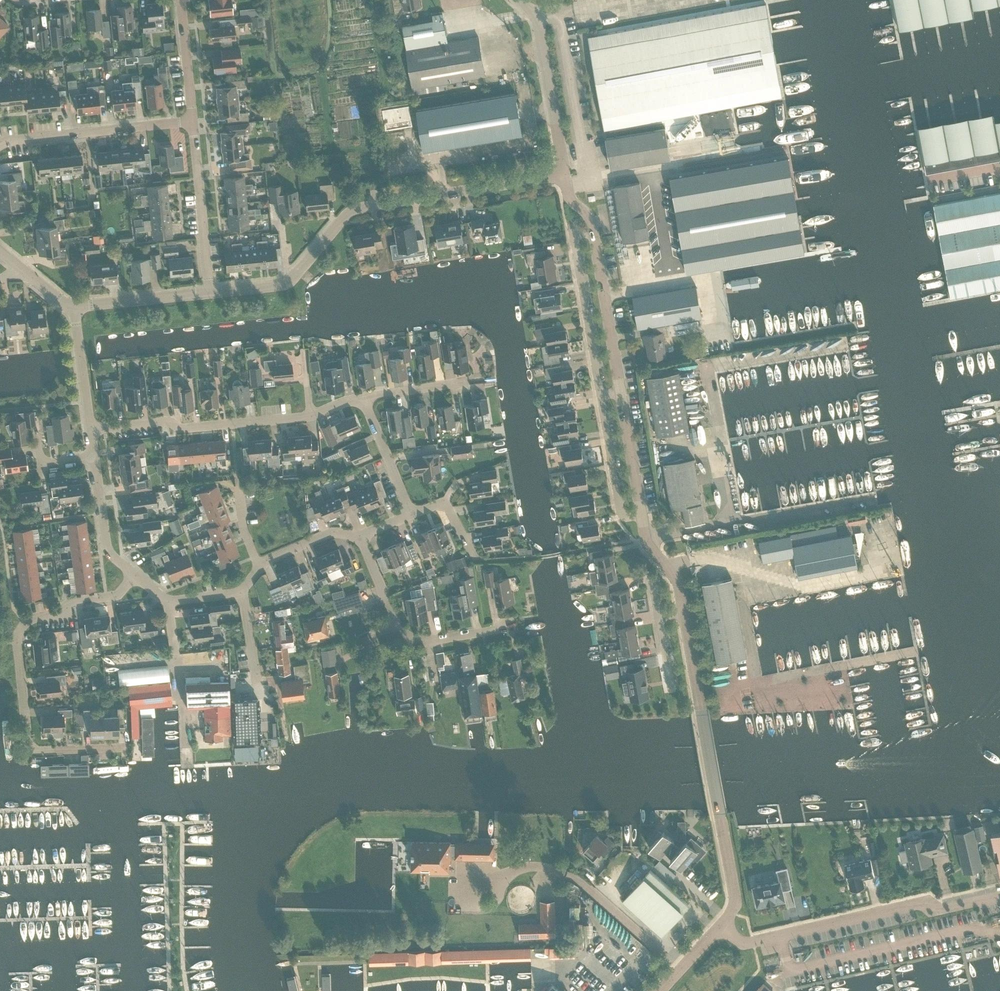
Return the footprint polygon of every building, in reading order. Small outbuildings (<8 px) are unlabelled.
[(209,0),(210,7),(209,9),(210,12),(211,13),(211,14),(231,12),(230,0),(210,0),(209,0)] [(404,9),(420,7),(419,0),(402,0),(404,9)] [(897,27),(973,12),(972,5),(998,0),(892,0),(897,27)] [(148,19),(142,20),(143,32),(145,32),(149,31),(155,30),(154,22),(163,21),(162,11),(166,10),(165,2),(147,4),(148,19)] [(766,4),(588,37),(604,130),(782,97),(766,4)] [(118,14),(110,15),(112,38),(124,37),(123,29),(134,28),(131,6),(117,7),(118,14)] [(108,21),(101,22),(100,9),(86,11),(88,29),(102,28),(103,37),(110,36),(108,21)] [(52,46),(63,45),(62,34),(71,33),(69,12),(55,14),(56,28),(50,29),(52,46)] [(478,37),(447,42),(443,14),(432,15),(433,20),(402,26),(413,89),(485,77),(478,37)] [(263,15),(250,17),(251,24),(251,26),(264,25),(263,15)] [(39,30),(38,16),(27,17),(28,18),(24,18),(26,39),(35,38),(36,48),(48,47),(46,29),(39,30)] [(237,18),(237,25),(251,24),(250,17),(237,18)] [(219,28),(210,29),(212,40),(220,40),(220,41),(221,41),(222,44),(224,45),(231,44),(231,40),(235,39),(234,25),(218,27),(219,28)] [(235,71),(234,63),(234,60),(240,59),(239,50),(221,51),(221,57),(213,58),(214,72),(235,71)] [(110,59),(102,60),(103,71),(111,70),(110,59)] [(26,60),(18,61),(18,68),(28,67),(27,60),(26,60)] [(166,66),(157,67),(159,81),(167,80),(166,66)] [(128,84),(129,89),(122,89),(125,109),(136,108),(134,93),(141,92),(139,75),(131,76),(132,84),(128,84)] [(359,119),(358,119),(357,90),(351,90),(350,77),(338,77),(338,93),(332,93),(332,105),(341,105),(341,138),(359,138),(359,119)] [(216,88),(218,102),(237,100),(236,88),(245,87),(244,79),(228,81),(229,87),(216,88)] [(78,114),(89,113),(87,93),(79,94),(79,90),(77,90),(76,80),(67,81),(69,99),(76,99),(78,114)] [(25,84),(13,85),(15,103),(26,102),(25,94),(26,94),(25,84)] [(159,84),(146,85),(148,107),(163,105),(161,88),(161,84),(159,84)] [(5,104),(15,103),(13,85),(3,86),(5,104)] [(98,92),(87,93),(89,113),(100,112),(99,100),(105,99),(103,85),(97,86),(98,92)] [(113,111),(125,109),(122,89),(111,91),(113,111)] [(60,109),(58,91),(47,92),(49,110),(60,109)] [(47,92),(36,93),(38,111),(49,110),(47,92)] [(27,112),(38,111),(36,93),(26,94),(25,94),(26,102),(27,112)] [(416,111),(423,152),(522,135),(515,94),(416,111)] [(247,112),(238,113),(237,100),(218,102),(219,117),(232,116),(232,121),(248,120),(247,112)] [(409,107),(382,111),(384,124),(411,120),(409,107)] [(731,111),(703,117),(706,134),(735,129),(731,111)] [(995,125),(994,118),(918,132),(926,174),(999,160),(999,124),(995,125)] [(221,133),(222,147),(241,145),(240,133),(249,132),(249,124),(233,126),(233,131),(221,133)] [(606,138),(611,168),(670,159),(665,129),(606,138)] [(170,172),(184,170),(183,156),(173,157),(172,145),(159,146),(161,165),(169,164),(170,172)] [(242,154),(241,145),(222,147),(224,161),(229,161),(230,169),(237,168),(250,167),(249,159),(249,153),(242,154)] [(143,153),(143,148),(131,149),(133,167),(134,166),(134,169),(145,173),(151,172),(149,153),(143,153)] [(133,167),(131,149),(120,150),(122,168),(133,167)] [(122,168),(120,150),(108,152),(110,169),(122,168)] [(99,170),(110,169),(108,152),(97,153),(99,170)] [(81,154),(70,155),(72,173),(83,172),(81,154)] [(72,173),(70,155),(59,157),(61,174),(72,173)] [(59,157),(48,158),(50,176),(61,174),(59,157)] [(39,177),(50,176),(48,158),(37,159),(39,177)] [(788,158),(670,178),(686,273),(804,253),(788,158)] [(0,181),(0,194),(16,193),(15,184),(22,184),(21,172),(8,174),(8,180),(0,181)] [(226,191),(252,189),(252,184),(244,185),(243,177),(225,179),(226,191)] [(614,187),(623,242),(649,238),(639,183),(614,187)] [(327,208),(326,199),(333,199),(331,184),(319,185),(320,194),(305,196),(306,210),(319,208),(319,209),(327,208)] [(149,195),(141,196),(141,200),(167,198),(166,185),(148,187),(149,195)] [(281,185),(269,186),(271,203),(279,202),(280,213),(298,212),(295,192),(282,193),(281,185)] [(245,194),(253,194),(252,189),(226,191),(227,204),(245,202),(245,194)] [(17,201),(16,193),(0,194),(0,207),(11,206),(12,213),(25,211),(24,200),(17,201)] [(950,298),(999,288),(999,193),(933,205),(950,298)] [(151,212),(169,210),(167,198),(141,200),(142,206),(150,205),(151,212)] [(254,209),(246,210),(245,202),(227,204),(229,217),(255,214),(254,209)] [(170,223),(169,210),(151,212),(152,220),(142,221),(142,219),(133,220),(134,227),(142,226),(144,226),(152,225),(170,223)] [(255,219),(255,214),(229,217),(230,229),(248,227),(247,220),(255,219)] [(483,231),(485,242),(503,239),(500,222),(486,225),(485,218),(471,220),(473,233),(483,231)] [(36,229),(37,242),(58,239),(57,231),(63,230),(62,219),(49,221),(50,227),(36,229)] [(436,226),(439,247),(463,243),(462,236),(460,222),(436,226)] [(172,236),(170,223),(152,225),(144,226),(145,231),(153,230),(154,238),(172,236)] [(398,253),(416,250),(417,250),(417,252),(425,251),(423,239),(417,240),(417,239),(415,225),(394,229),(398,253)] [(376,251),(376,249),(382,247),(380,232),(355,236),(358,254),(376,251)] [(93,236),(94,244),(104,243),(103,235),(93,236)] [(65,247),(59,248),(58,239),(37,242),(39,255),(53,253),(54,266),(67,265),(65,247)] [(176,240),(158,242),(160,255),(165,255),(168,255),(169,259),(168,259),(170,275),(182,274),(182,276),(192,274),(190,257),(175,258),(175,254),(177,254),(176,247),(176,240)] [(267,249),(266,240),(263,241),(261,241),(264,267),(277,266),(275,248),(267,249)] [(257,250),(250,250),(251,268),(264,267),(261,241),(256,241),(257,250)] [(224,253),(226,271),(239,270),(236,243),(231,244),(232,252),(224,253)] [(242,251),(241,243),(236,243),(239,270),(251,268),(250,250),(242,251)] [(94,244),(84,246),(85,253),(95,252),(94,245),(94,244)] [(536,264),(539,282),(556,279),(553,256),(545,258),(544,251),(526,254),(528,266),(536,264)] [(152,265),(152,267),(160,266),(158,254),(151,255),(152,259),(147,259),(131,261),(132,271),(131,271),(132,281),(149,279),(148,265),(152,265)] [(110,281),(110,283),(117,283),(115,264),(92,267),(93,283),(110,281)] [(632,297),(638,329),(701,318),(696,286),(632,297)] [(537,298),(534,299),(537,312),(543,311),(541,313),(542,317),(552,315),(551,309),(561,307),(559,294),(554,295),(553,290),(536,292),(537,298)] [(17,327),(24,327),(22,306),(11,307),(12,311),(9,311),(10,317),(4,318),(6,335),(17,334),(17,327)] [(39,338),(39,331),(46,330),(44,310),(33,311),(33,314),(31,314),(32,320),(26,321),(28,339),(39,338)] [(546,338),(548,345),(567,342),(565,330),(555,332),(554,326),(535,329),(536,340),(546,338)] [(666,356),(662,337),(668,336),(667,326),(653,328),(654,334),(643,336),(645,344),(646,344),(649,359),(666,356)] [(469,368),(466,346),(463,346),(462,341),(442,344),(444,360),(452,359),(454,371),(469,368)] [(435,374),(432,356),(439,355),(437,342),(425,343),(427,354),(418,355),(421,376),(435,374)] [(545,364),(560,362),(559,356),(569,354),(567,342),(548,345),(548,346),(542,347),(543,354),(545,364)] [(405,363),(404,361),(411,360),(409,348),(398,350),(399,358),(390,360),(390,366),(391,372),(393,380),(407,378),(406,369),(405,363)] [(255,349),(248,353),(251,359),(259,355),(255,349)] [(372,368),(372,366),(381,365),(378,351),(365,353),(367,363),(357,365),(358,371),(357,371),(358,377),(359,377),(360,385),(374,383),(373,374),(374,374),(373,368),(372,368)] [(342,379),(350,377),(347,357),(337,359),(337,360),(329,361),(327,362),(326,363),(325,364),(325,365),(326,367),(326,368),(324,368),(328,390),(344,388),(342,379)] [(273,370),(274,380),(292,378),(291,364),(276,365),(275,359),(263,360),(264,371),(273,370)] [(319,360),(310,362),(311,368),(320,367),(319,360)] [(169,361),(161,362),(162,369),(170,368),(169,361)] [(194,363),(185,364),(186,377),(195,376),(194,363)] [(547,379),(553,378),(554,385),(574,382),(572,370),(561,372),(560,366),(545,368),(547,379)] [(262,384),(261,368),(249,369),(250,385),(262,384)] [(647,378),(657,437),(689,431),(678,372),(647,378)] [(134,387),(126,387),(128,409),(142,407),(141,402),(147,402),(144,375),(133,377),(134,387)] [(152,387),(151,387),(153,406),(167,404),(166,391),(171,391),(171,385),(170,375),(162,376),(162,379),(163,380),(152,381),(152,387)] [(116,406),(114,392),(120,392),(119,379),(113,380),(113,387),(102,389),(104,407),(116,406)] [(248,386),(242,386),(242,384),(240,382),(239,381),(236,380),(234,381),(233,383),(232,385),(233,389),(229,389),(230,398),(234,397),(234,405),(250,403),(248,386)] [(204,403),(205,408),(218,406),(215,381),(210,381),(211,389),(203,390),(203,391),(199,392),(200,403),(204,403)] [(565,396),(576,394),(574,382),(554,385),(556,393),(550,394),(551,404),(566,402),(565,396)] [(184,390),(184,384),(171,385),(171,391),(173,408),(180,407),(180,410),(193,409),(191,389),(184,390)] [(484,426),(482,413),(489,412),(487,399),(474,401),(474,406),(466,407),(470,429),(484,426)] [(414,407),(417,425),(429,423),(426,405),(414,407)] [(451,426),(452,433),(462,432),(460,420),(454,421),(452,405),(438,408),(441,428),(451,426)] [(556,418),(557,426),(577,422),(575,410),(564,412),(563,406),(548,409),(550,419),(556,418)] [(399,429),(400,436),(412,434),(409,416),(403,417),(402,409),(388,411),(391,431),(399,429)] [(33,411),(15,414),(16,421),(10,422),(11,423),(5,425),(9,435),(12,434),(13,442),(27,440),(25,426),(35,424),(33,411)] [(56,440),(74,438),(73,429),(69,429),(67,415),(52,417),(53,424),(46,425),(48,445),(56,444),(56,440)] [(330,424),(322,428),(329,446),(338,442),(333,431),(338,429),(342,437),(360,429),(355,416),(336,424),(331,427),(330,424)] [(568,436),(579,434),(577,422),(557,426),(558,433),(552,434),(554,445),(569,442),(568,436)] [(426,426),(428,438),(436,436),(434,424),(426,426)] [(312,441),(311,435),(300,436),(301,455),(308,454),(308,458),(319,457),(318,441),(312,441)] [(295,455),(301,455),(300,436),(288,437),(289,444),(283,444),(284,460),(296,459),(295,455)] [(271,439),(260,440),(262,458),(268,458),(269,466),(280,465),(278,448),(272,448),(271,439)] [(224,440),(212,441),(214,460),(215,460),(221,459),(221,465),(226,465),(225,459),(224,440)] [(255,459),(262,458),(260,440),(248,441),(249,447),(243,448),(245,464),(256,463),(255,459)] [(201,442),(202,461),(204,461),(211,460),(211,466),(216,466),(215,460),(214,460),(212,441),(201,442)] [(204,461),(202,461),(201,442),(189,443),(191,462),(199,461),(200,467),(204,467),(204,461)] [(120,469),(141,466),(140,466),(138,452),(144,451),(143,443),(130,445),(132,453),(119,455),(121,468),(120,469)] [(183,469),(182,463),(191,462),(189,443),(178,444),(179,463),(178,463),(179,469),(183,469)] [(351,455),(355,464),(372,457),(367,443),(350,451),(349,448),(343,450),(346,457),(351,455)] [(173,470),(173,464),(178,463),(179,463),(178,444),(166,445),(168,464),(169,470),(173,470)] [(453,459),(474,456),(472,444),(451,446),(453,459)] [(565,456),(566,464),(583,461),(581,448),(571,450),(570,444),(558,446),(560,457),(565,456)] [(6,471),(26,468),(25,454),(11,456),(10,450),(0,451),(0,461),(5,460),(6,471)] [(338,450),(323,457),(324,461),(340,455),(338,450)] [(424,471),(425,480),(441,478),(438,454),(422,456),(422,458),(412,459),(414,473),(424,471)] [(693,459),(663,464),(671,510),(686,524),(704,521),(701,504),(693,459)] [(163,463),(156,464),(157,475),(159,475),(164,474),(165,474),(163,463)] [(141,466),(120,469),(121,469),(123,483),(128,482),(129,490),(150,487),(148,479),(142,480),(140,466),(141,466)] [(569,482),(570,490),(588,487),(585,474),(576,476),(575,469),(563,471),(564,482),(569,482)] [(469,484),(471,498),(493,494),(491,482),(497,481),(496,470),(482,472),(483,481),(469,484)] [(82,492),(82,490),(81,490),(80,484),(66,486),(65,477),(50,479),(52,496),(59,495),(60,502),(83,499),(82,492)] [(376,487),(365,491),(372,508),(383,504),(380,496),(385,493),(387,498),(388,498),(380,480),(374,482),(376,487)] [(200,498),(203,504),(221,497),(217,486),(198,493),(191,496),(193,500),(200,498)] [(344,504),(350,501),(347,494),(346,491),(344,487),(344,486),(332,491),(335,497),(329,499),(336,516),(347,512),(344,504)] [(360,493),(358,489),(347,494),(350,501),(353,509),(359,507),(361,512),(372,508),(365,491),(360,493)] [(50,512),(47,494),(40,495),(40,490),(21,493),(23,507),(39,505),(40,513),(50,512)] [(164,492),(162,493),(165,500),(171,497),(168,490),(166,491),(164,492)] [(156,506),(155,494),(132,497),(133,504),(125,505),(127,518),(147,516),(145,507),(156,506)] [(596,512),(594,499),(589,500),(588,494),(571,497),(574,516),(596,512)] [(198,519),(225,508),(221,497),(203,504),(206,513),(205,514),(202,513),(202,512),(196,514),(198,519)] [(326,521),(336,516),(329,499),(324,502),(322,498),(311,502),(317,517),(323,515),(326,521)] [(496,523),(494,515),(506,513),(505,501),(486,504),(487,509),(473,512),(475,526),(496,523)] [(208,518),(211,526),(211,527),(225,521),(225,522),(229,520),(225,508),(198,519),(199,524),(205,521),(206,518),(208,518)] [(847,517),(849,524),(866,521),(864,514),(847,517)] [(169,522),(174,535),(183,532),(178,518),(169,522)] [(161,531),(160,520),(143,523),(144,530),(129,532),(131,546),(150,544),(149,532),(161,531)] [(591,539),(600,538),(598,525),(588,526),(587,520),(575,522),(577,533),(581,532),(583,540),(584,540),(585,542),(591,541),(591,539)] [(62,529),(68,528),(68,534),(69,535),(87,533),(86,521),(67,524),(61,525),(62,529)] [(201,538),(203,543),(211,540),(212,540),(230,533),(225,522),(225,521),(211,527),(211,526),(208,528),(211,537),(209,537),(207,536),(201,538)] [(433,530),(432,529),(442,554),(446,552),(444,545),(450,542),(443,525),(435,528),(436,529),(433,530)] [(503,548),(502,540),(510,538),(508,527),(496,528),(497,535),(483,537),(485,551),(503,548)] [(832,527),(759,541),(763,561),(794,555),(798,578),(857,567),(854,549),(851,534),(834,538),(832,527)] [(31,529),(13,531),(14,543),(33,540),(33,539),(32,533),(38,533),(37,528),(31,529)] [(437,556),(442,554),(432,529),(432,530),(429,532),(429,531),(421,534),(423,539),(417,542),(422,553),(435,548),(437,556)] [(70,545),(70,547),(89,544),(87,533),(69,535),(68,534),(63,535),(63,539),(69,538),(70,545)] [(211,540),(203,543),(204,547),(210,545),(211,542),(212,542),(213,541),(216,551),(234,544),(230,533),(212,540),(211,540)] [(39,538),(33,539),(33,540),(14,543),(16,554),(35,551),(34,550),(33,543),(39,542),(39,538)] [(393,546),(403,570),(407,568),(407,567),(413,564),(412,560),(418,557),(412,543),(406,546),(404,541),(396,544),(396,545),(393,546)] [(65,550),(71,549),(72,558),(90,555),(89,544),(70,547),(70,545),(64,546),(65,550)] [(221,562),(239,555),(234,544),(216,551),(219,557),(212,560),(214,565),(221,562)] [(383,555),(377,558),(383,572),(389,569),(388,567),(395,565),(398,572),(403,570),(393,546),(392,546),(393,547),(390,548),(389,547),(381,550),(383,555)] [(180,549),(182,556),(176,558),(183,576),(194,572),(188,554),(187,554),(185,547),(180,549)] [(35,551),(16,554),(17,565),(36,563),(35,554),(41,554),(40,549),(34,550),(35,551)] [(163,555),(160,549),(150,553),(152,559),(163,555)] [(344,574),(355,570),(350,559),(344,562),(339,549),(328,553),(338,577),(344,574)] [(595,557),(597,570),(615,567),(613,554),(603,556),(602,550),(589,552),(590,558),(595,557)] [(332,580),(338,577),(328,553),(317,558),(323,571),(317,574),(321,584),(332,580)] [(164,563),(171,581),(183,576),(176,558),(169,561),(167,554),(162,556),(165,563),(164,563)] [(73,569),(92,567),(90,555),(72,558),(73,566),(67,567),(68,572),(74,571),(73,569)] [(456,559),(446,562),(449,571),(459,567),(456,560),(456,559)] [(43,570),(37,571),(36,563),(17,565),(19,577),(38,574),(38,576),(44,575),(43,570)] [(465,567),(467,576),(475,575),(473,565),(465,567)] [(298,566),(287,570),(294,587),(298,594),(298,596),(305,593),(304,591),(308,590),(314,587),(310,577),(307,571),(302,574),(298,566)] [(94,578),(92,567),(73,569),(74,571),(74,578),(69,578),(69,583),(75,582),(75,581),(94,578)] [(617,580),(615,567),(597,570),(590,571),(592,584),(595,583),(597,595),(606,593),(606,599),(612,598),(611,592),(609,593),(607,581),(617,580)] [(282,588),(277,591),(281,601),(291,597),(298,594),(294,587),(287,570),(277,575),(281,585),(282,588)] [(493,585),(497,606),(514,602),(513,592),(511,592),(508,578),(496,580),(495,570),(484,572),(487,586),(493,585)] [(39,583),(38,576),(38,574),(19,577),(21,588),(39,586),(39,587),(45,586),(45,582),(39,583)] [(461,594),(451,595),(455,617),(471,614),(469,606),(478,604),(478,603),(476,591),(475,592),(472,577),(469,578),(458,580),(461,594)] [(76,592),(95,590),(94,578),(75,581),(75,582),(76,587),(70,588),(70,593),(76,592)] [(433,578),(420,583),(421,588),(433,586),(434,588),(435,587),(433,578)] [(702,585),(717,663),(746,658),(732,579),(702,585)] [(40,592),(39,587),(39,586),(21,588),(22,600),(41,597),(47,596),(46,592),(40,592)] [(407,601),(411,621),(427,618),(424,602),(436,600),(434,588),(433,586),(421,588),(423,598),(407,601)] [(629,589),(611,592),(614,605),(631,602),(629,589)] [(350,594),(332,600),(335,608),(336,608),(350,603),(350,600),(361,597),(359,591),(350,594)] [(610,613),(611,618),(612,624),(622,622),(625,622),(624,616),(633,614),(631,602),(614,605),(615,612),(610,613)] [(209,607),(210,614),(230,611),(229,604),(209,607)] [(289,607),(278,609),(279,616),(290,614),(289,607)] [(144,622),(142,610),(133,612),(134,614),(122,615),(124,629),(140,627),(142,636),(157,634),(155,621),(144,622)] [(189,615),(191,627),(209,625),(207,613),(189,615)] [(111,631),(108,615),(96,617),(99,635),(106,634),(108,644),(118,642),(117,630),(111,631)] [(304,621),(308,639),(329,634),(325,616),(304,621)] [(92,646),(91,637),(99,635),(96,617),(84,619),(86,635),(80,635),(82,647),(92,646)] [(273,621),(276,647),(287,646),(294,645),(293,634),(290,634),(289,629),(285,629),(284,620),(273,621)] [(623,628),(622,622),(612,624),(610,624),(612,635),(619,634),(620,641),(638,638),(635,625),(623,628)] [(223,643),(222,635),(221,635),(220,625),(193,628),(195,640),(210,639),(210,645),(223,643)] [(66,640),(76,639),(76,631),(65,632),(66,640)] [(372,640),(368,634),(358,640),(362,647),(372,640)] [(48,651),(57,650),(56,642),(55,635),(37,637),(38,644),(33,644),(35,664),(49,663),(48,651)] [(155,648),(167,646),(165,636),(154,638),(155,648)] [(630,653),(640,651),(638,638),(620,641),(621,648),(617,649),(619,661),(631,658),(630,653)] [(279,675),(291,673),(287,646),(276,647),(279,675)] [(321,650),(324,666),(337,664),(334,648),(321,650)] [(476,674),(469,675),(468,667),(473,666),(472,658),(470,659),(469,653),(456,655),(459,671),(440,674),(442,690),(461,687),(465,713),(481,711),(478,685),(488,683),(487,673),(476,674)] [(437,655),(439,670),(445,669),(443,654),(437,655)] [(606,658),(602,659),(603,665),(618,663),(616,656),(606,658)] [(507,677),(498,679),(501,694),(510,692),(512,701),(524,698),(520,678),(524,677),(520,659),(512,660),(515,674),(515,675),(506,677),(507,677)] [(633,662),(620,665),(623,680),(622,680),(622,681),(623,681),(625,692),(624,692),(624,693),(630,692),(631,701),(647,698),(646,689),(647,689),(647,688),(646,684),(646,683),(646,684),(643,669),(638,670),(633,671),(632,664),(633,663),(633,662)] [(304,696),(302,682),(308,681),(306,664),(294,666),(296,680),(282,681),(285,698),(304,696)] [(609,672),(619,670),(617,664),(608,665),(609,672)] [(326,674),(329,696),(340,694),(337,672),(326,674)] [(60,694),(59,685),(66,684),(65,674),(51,676),(52,683),(39,684),(40,696),(60,694)] [(399,676),(394,676),(397,698),(398,698),(398,701),(396,702),(398,714),(416,711),(416,707),(418,706),(418,709),(424,708),(422,695),(416,696),(417,700),(415,700),(415,699),(409,700),(408,696),(412,695),(408,674),(399,676)] [(170,682),(128,686),(130,706),(172,701),(170,682)] [(222,735),(231,734),(228,686),(228,682),(185,683),(186,688),(187,708),(203,707),(205,740),(222,740),(222,735)] [(481,691),(484,713),(496,712),(493,690),(481,691)] [(233,741),(260,740),(258,702),(247,703),(247,700),(231,701),(233,741)] [(434,702),(426,703),(427,715),(435,715),(434,702)] [(117,716),(104,717),(104,737),(119,736),(118,727),(124,726),(124,708),(117,708),(117,716)] [(64,730),(63,716),(72,716),(71,709),(57,710),(58,710),(58,717),(43,717),(43,731),(53,731),(53,735),(55,737),(61,736),(63,734),(63,730),(64,730)] [(90,737),(104,737),(104,717),(90,717),(90,709),(83,710),(84,728),(90,728),(90,737)] [(128,765),(94,768),(94,775),(128,773),(128,765)] [(86,767),(43,769),(43,778),(86,776),(88,774),(88,769),(86,767)] [(677,833),(676,833),(676,840),(686,840),(685,821),(677,821),(677,833)] [(954,833),(964,873),(982,869),(973,828),(954,833)] [(680,849),(673,842),(674,841),(663,832),(649,848),(660,857),(664,853),(671,859),(670,860),(681,869),(688,862),(693,866),(702,856),(703,851),(701,846),(691,837),(687,843),(686,842),(680,849)] [(999,874),(999,833),(991,835),(999,874)] [(583,850),(593,859),(601,851),(605,855),(615,844),(607,836),(603,841),(597,835),(583,850)] [(907,851),(901,852),(903,862),(910,861),(911,867),(931,863),(929,855),(946,851),(942,836),(925,840),(925,838),(906,843),(907,851)] [(874,841),(868,842),(870,854),(877,852),(874,841)] [(494,860),(494,844),(455,843),(451,843),(411,842),(411,871),(429,871),(429,873),(449,873),(449,864),(450,864),(450,859),(455,859),(494,860)] [(870,859),(844,865),(846,875),(848,882),(849,882),(851,890),(864,887),(862,879),(874,876),(874,875),(881,873),(878,858),(870,859)] [(654,865),(671,880),(676,875),(659,860),(654,865)] [(782,890),(791,888),(787,868),(776,871),(779,881),(754,887),(758,904),(784,898),(782,890)] [(661,935),(688,904),(650,870),(623,901),(661,935)] [(519,937),(554,937),(554,901),(541,901),(541,923),(519,923),(519,937)] [(569,948),(549,948),(550,956),(573,956),(573,924),(568,924),(569,948)] [(531,960),(530,949),(441,951),(442,964),(491,962),(491,961),(531,960)] [(409,965),(425,964),(425,951),(409,952),(409,965)] [(425,964),(442,964),(441,951),(425,951),(425,964)] [(409,965),(409,952),(369,953),(369,966),(409,965)]
